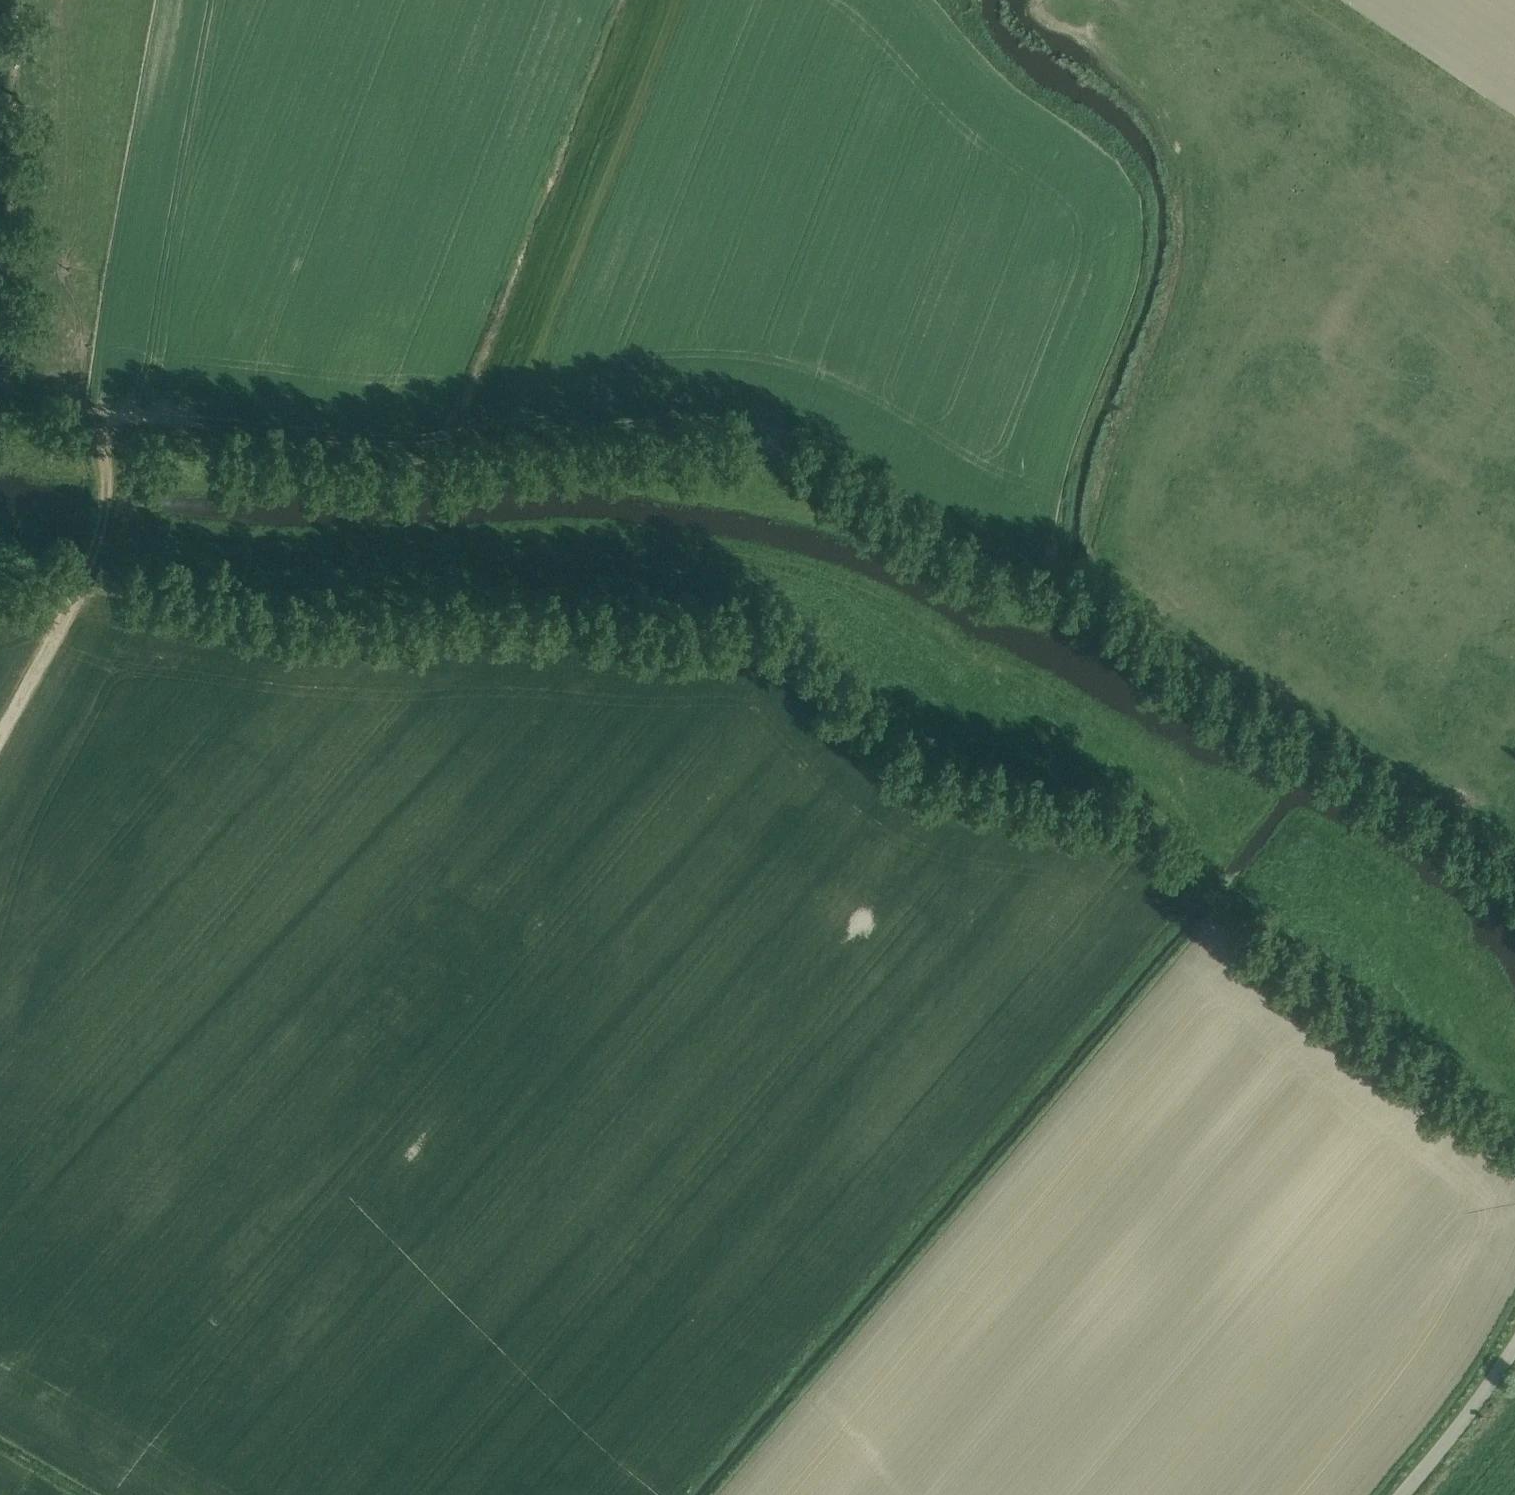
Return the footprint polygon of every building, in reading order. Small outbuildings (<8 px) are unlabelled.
[(50,445),(48,459),(60,460),(61,446),(50,445)]
